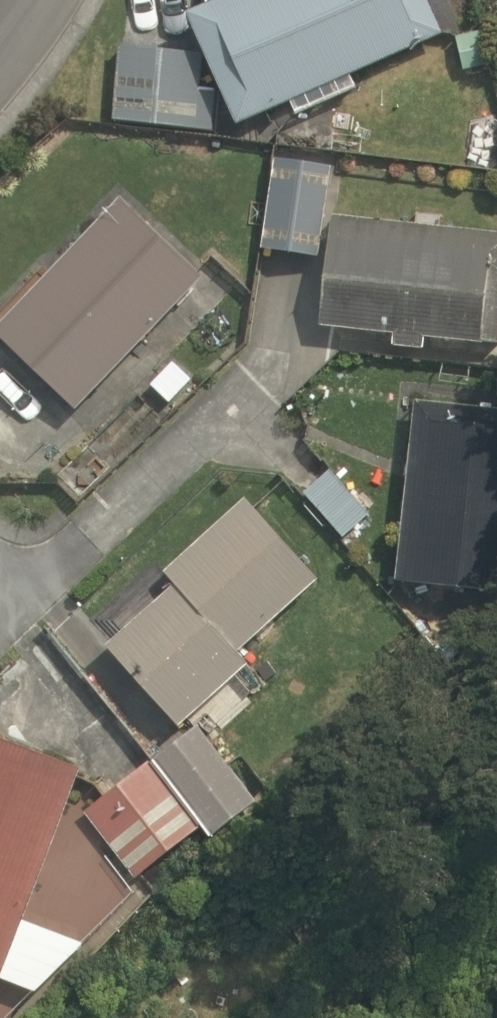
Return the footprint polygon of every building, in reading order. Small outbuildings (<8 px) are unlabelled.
[(236,123),(288,99),(295,115),(357,88),(350,72),(442,32),(429,0),(209,0),(188,9),(236,123)] [(491,61),(483,28),(455,35),(463,68),(491,61)] [(113,119),(212,131),(217,89),(199,88),(203,53),(120,43),(113,119)] [(261,248),(319,256),(332,164),(273,156),(261,248)] [(202,275),(118,195),(0,320),(0,338),(75,408),(202,275)] [(319,324),(393,330),(391,344),(425,347),(426,335),(496,342),(496,230),(331,213),(319,324)] [(191,378),(173,361),(150,384),(168,402),(191,378)] [(414,398),(395,578),(496,588),(496,408),(414,398)] [(106,643),(178,725),(249,662),(238,649),(317,577),(243,496),(163,569),(173,580),(106,643)] [(198,722),(150,759),(201,824),(210,835),(256,798),(198,722)] [(0,735),(0,976),(34,989),(84,940),(23,918),(82,764),(0,735)] [(201,824),(150,759),(84,810),(133,876),(201,824)]
